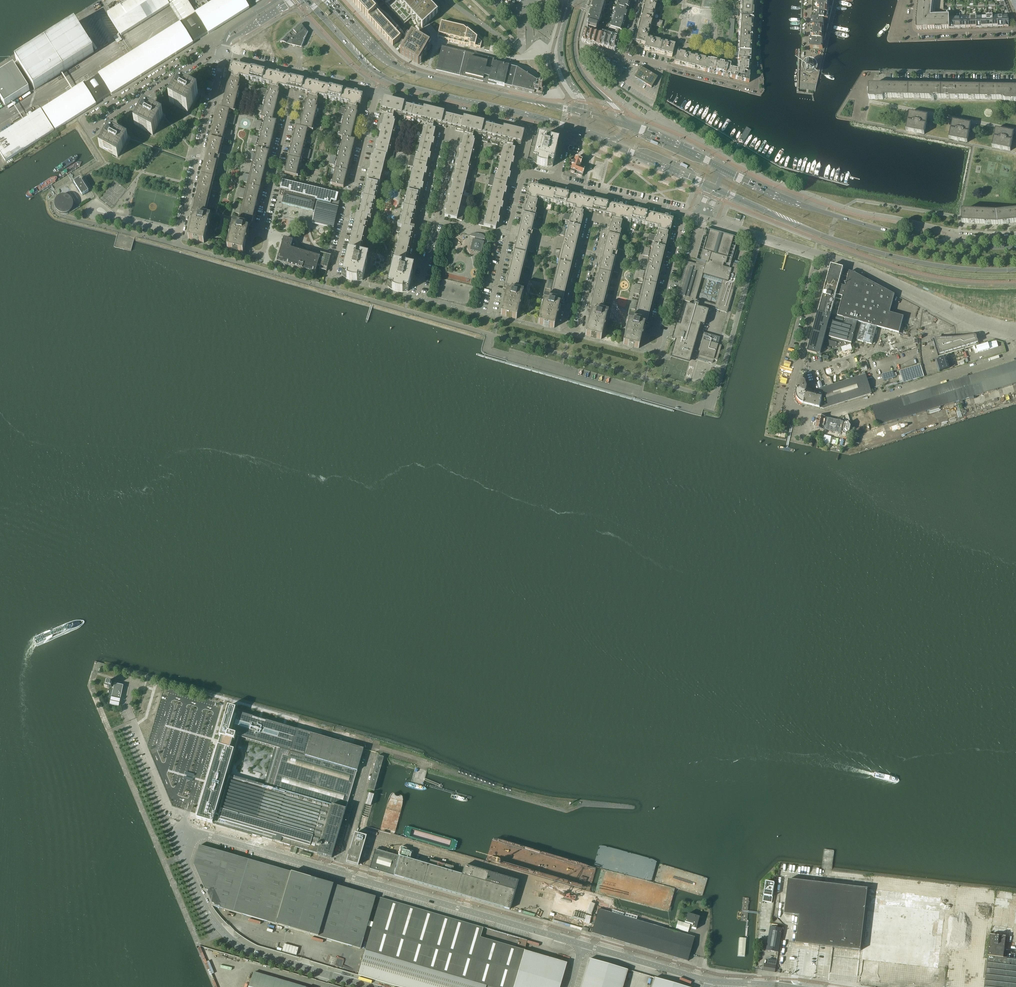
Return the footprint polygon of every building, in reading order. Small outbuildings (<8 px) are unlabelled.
[(84,84),(83,84),(42,110),(55,130),(96,105),(96,104),(111,94),(111,95),(193,43),(208,33),(208,34),(249,8),(244,0),(215,0),(195,13),(195,14),(180,23),(180,22),(133,52),(98,74),(99,75),(84,84)] [(169,5),(176,0),(129,0),(107,14),(121,36),(169,5)] [(368,19),(392,45),(394,44),(400,38),(397,35),(395,33),(376,12),(369,5),(368,4),(365,0),(351,0),(368,19)] [(383,2),(383,3),(384,3),(385,5),(388,9),(394,14),(403,25),(404,24),(407,22),(409,20),(412,17),(413,18),(415,20),(422,28),(424,26),(428,22),(431,20),(432,18),(437,14),(437,13),(436,14),(434,12),(435,11),(426,2),(425,3),(423,0),(380,0),(383,2)] [(604,7),(605,6),(603,6),(604,3),(595,0),(593,0),(589,13),(601,17),(602,15),(601,15),(602,9),(604,9),(604,7)] [(644,1),(646,1),(644,6),(643,6),(642,11),(654,14),(657,0),(645,0),(644,1)] [(916,19),(916,21),(916,30),(935,29),(944,29),(949,29),(954,29),(960,28),(965,28),(971,28),(976,28),(981,28),(987,27),(992,27),(998,27),(1003,27),(1008,27),(1009,27),(1009,21),(1011,20),(1014,19),(1015,19),(1015,18),(1015,0),(952,0),(952,6),(952,9),(954,9),(954,18),(949,18),(949,16),(943,16),(935,16),(935,10),(943,10),(943,6),(943,0),(918,0),(916,19)] [(754,3),(742,3),(741,18),(753,19),(754,3)] [(829,6),(816,5),(815,19),(824,19),(824,20),(828,20),(829,6)] [(628,9),(616,6),(614,15),(625,18),(628,9)] [(654,14),(642,11),(641,16),(642,16),(640,22),(639,21),(638,26),(650,29),(651,25),(661,27),(662,21),(652,19),(654,14)] [(598,24),(600,18),(601,18),(601,17),(589,13),(587,22),(599,26),(599,24),(598,24)] [(625,18),(614,15),(610,29),(616,31),(621,32),(623,28),(625,18)] [(753,19),(741,18),(739,36),(752,36),(753,19)] [(815,19),(811,18),(811,33),(823,34),(824,30),(827,30),(827,29),(827,28),(824,28),(824,20),(824,19),(815,19)] [(439,32),(437,38),(438,38),(439,38),(442,39),(449,41),(449,40),(453,41),(453,42),(454,42),(458,42),(458,43),(465,45),(465,44),(469,45),(468,46),(480,48),(481,43),(463,28),(441,22),(439,32)] [(75,23),(46,42),(64,71),(94,52),(75,23)] [(301,47),(308,33),(300,24),(280,42),(301,47)] [(650,29),(638,26),(637,31),(638,31),(636,37),(635,36),(634,42),(645,45),(646,45),(647,38),(650,29)] [(585,27),(581,40),(582,42),(586,43),(590,32),(591,28),(585,27)] [(595,46),(598,35),(590,32),(586,43),(595,46)] [(600,47),(604,34),(602,33),(601,35),(598,35),(595,46),(600,47)] [(823,34),(811,33),(810,48),(823,49),(823,48),(822,48),(823,44),(823,34)] [(117,43),(122,40),(119,34),(114,37),(117,43)] [(400,53),(400,54),(418,64),(429,45),(421,40),(412,35),(411,34),(411,35),(400,53)] [(605,48),(609,36),(606,35),(606,34),(604,34),(600,47),(605,48)] [(610,50),(614,37),(612,36),(611,37),(609,36),(605,48),(610,50)] [(752,36),(739,36),(739,52),(751,53),(752,36)] [(616,50),(619,38),(614,37),(610,50),(614,51),(616,50)] [(660,41),(647,38),(646,45),(645,45),(644,49),(649,51),(650,49),(652,49),(652,50),(655,51),(654,52),(657,53),(660,41)] [(672,57),(675,45),(660,41),(657,53),(664,55),(665,53),(667,53),(667,55),(672,57)] [(64,71),(46,42),(16,61),(34,90),(64,71)] [(682,51),(678,50),(674,64),(679,65),(680,64),(685,65),(684,66),(690,68),(693,56),(688,55),(690,44),(684,43),(682,51)] [(516,69),(509,67),(499,64),(500,61),(441,47),(436,70),(488,82),(488,84),(494,86),(494,84),(512,88),(516,69)] [(699,47),(698,51),(697,57),(693,56),(690,68),(694,69),(695,67),(700,69),(700,70),(705,71),(708,60),(703,58),(706,48),(699,47)] [(751,53),(739,52),(738,57),(738,56),(738,57),(732,56),(732,58),(738,59),(737,66),(750,67),(750,64),(748,64),(748,62),(749,62),(749,59),(748,59),(748,57),(750,57),(751,53)] [(719,75),(722,63),(718,62),(719,56),(717,56),(716,61),(714,61),(715,55),(713,55),(712,60),(708,59),(708,60),(705,71),(709,72),(709,71),(711,71),(710,73),(713,73),(714,72),(716,72),(715,74),(719,75)] [(727,58),(726,64),(722,63),(719,75),(723,76),(723,74),(725,74),(724,76),(727,77),(728,75),(729,76),(729,77),(733,78),(734,74),(736,75),(737,66),(732,65),(733,60),(731,59),(730,65),(728,64),(729,59),(727,58)] [(805,67),(805,68),(805,69),(806,70),(806,71),(807,71),(807,72),(808,72),(809,73),(810,73),(811,73),(812,72),(813,72),(813,71),(814,71),(814,70),(815,70),(815,69),(815,68),(815,67),(815,66),(814,66),(814,65),(813,64),(812,63),(811,63),(810,63),(809,63),(808,64),(807,64),(806,65),(806,66),(805,67)] [(269,84),(270,83),(272,73),(231,64),(229,73),(240,76),(241,76),(241,78),(269,84)] [(29,90),(14,66),(6,71),(4,69),(0,72),(2,74),(0,75),(0,98),(5,106),(29,90)] [(750,67),(737,66),(736,75),(734,74),(733,78),(741,80),(742,79),(743,79),(743,81),(749,82),(749,76),(747,76),(747,71),(749,72),(750,67)] [(634,77),(651,88),(652,87),(651,86),(656,78),(657,78),(657,77),(640,67),(639,68),(640,68),(635,77),(634,76),(634,77)] [(516,69),(512,88),(543,96),(544,90),(539,83),(537,83),(537,82),(525,74),(516,69)] [(242,80),(240,80),(239,80),(240,76),(229,73),(228,77),(230,78),(228,84),(227,84),(226,87),(228,87),(227,89),(226,89),(225,93),(237,96),(239,90),(245,91),(246,85),(241,83),(242,80)] [(271,84),(271,85),(279,87),(294,90),(301,92),(308,94),(308,92),(310,93),(310,94),(318,96),(347,103),(347,102),(360,105),(362,95),(297,79),(272,73),(270,83),(271,84)] [(198,94),(181,85),(179,84),(177,88),(169,103),(188,113),(198,94)] [(278,96),(279,89),(278,89),(279,87),(271,85),(270,87),(268,87),(267,90),(262,88),(260,95),(266,96),(265,103),(276,105),(277,101),(276,101),(277,99),(279,99),(279,96),(278,96)] [(873,86),(870,85),(869,87),(869,91),(870,91),(870,94),(869,94),(869,98),(870,99),(875,99),(875,98),(878,98),(878,99),(883,99),(884,98),(930,98),(930,97),(935,97),(935,99),(1004,100),(1005,101),(1010,102),(1010,100),(1013,100),(1013,102),(1015,102),(1015,88),(873,86)] [(242,101),(239,100),(236,100),(236,99),(237,96),(225,93),(224,99),(223,99),(222,102),(224,102),(223,105),(222,108),(229,110),(229,111),(233,112),(235,105),(241,106),(242,101)] [(324,104),(319,102),(320,99),(317,99),(318,96),(310,94),(309,97),(308,96),(307,103),(305,103),(304,105),(306,106),(305,108),(304,112),(315,115),(317,108),(323,110),(324,104)] [(404,104),(399,102),(384,99),(380,112),(388,114),(388,112),(394,113),(411,117),(413,108),(404,105),(404,104)] [(275,112),(276,105),(265,103),(264,106),(258,105),(256,110),(262,112),(261,118),(265,119),(272,121),(273,117),(273,114),(275,115),(276,112),(275,112)] [(356,115),(357,108),(356,108),(357,106),(349,104),(348,106),(346,105),(345,108),(340,107),(338,114),(344,115),(343,121),(354,124),(355,120),(354,120),(355,118),(357,118),(357,115),(356,115)] [(153,135),(163,116),(146,107),(144,106),(141,111),(134,125),(153,135)] [(215,119),(214,123),(226,126),(227,122),(229,122),(229,124),(234,125),(236,116),(231,114),(231,116),(228,115),(229,111),(229,110),(222,108),(218,107),(217,112),(218,112),(217,114),(215,114),(215,117),(216,117),(216,119),(215,119)] [(453,117),(448,116),(443,115),(444,113),(439,112),(423,108),(423,110),(413,108),(411,117),(428,121),(434,123),(438,124),(437,126),(445,128),(446,126),(451,127),(453,117)] [(54,131),(41,110),(0,135),(0,153),(5,162),(54,131)] [(319,125),(320,120),(314,119),(315,115),(304,112),(302,118),(301,118),(301,121),(302,121),(302,124),(301,123),(300,127),(300,128),(307,130),(311,131),(313,124),(319,125)] [(392,119),(394,114),(394,113),(388,112),(388,114),(387,118),(384,117),(383,123),(394,125),(395,122),(394,122),(394,120),(392,119)] [(911,115),(909,115),(906,131),(924,134),(926,126),(927,126),(929,123),(928,122),(927,122),(927,118),(925,118),(925,115),(912,113),(911,115)] [(493,127),(488,126),(483,125),(484,123),(479,122),(463,118),(463,120),(453,117),(451,127),(456,128),(455,130),(463,132),(464,130),(468,131),(474,132),(491,136),(493,127)] [(276,122),(272,121),(265,119),(264,124),(261,123),(262,122),(256,120),(254,130),(259,131),(260,129),(262,130),(261,135),(273,138),(274,134),(273,133),(273,131),(275,131),(276,129),(274,128),(275,126),(276,122)] [(354,131),(353,131),(354,124),(343,121),(342,124),(342,125),(336,124),(335,129),(340,130),(339,137),(343,138),(351,140),(352,136),(351,136),(351,133),(353,134),(354,131)] [(434,123),(428,121),(427,128),(425,127),(424,129),(423,129),(423,133),(434,135),(435,130),(432,129),(434,123)] [(954,123),(952,123),(949,139),(967,142),(969,134),(970,134),(972,132),(971,130),(969,130),(970,127),(968,126),(968,124),(955,121),(954,123)] [(211,135),(210,139),(222,142),(223,137),(225,138),(225,139),(230,140),(232,131),(227,130),(227,131),(225,131),(226,126),(214,123),(213,127),(214,127),(213,130),(212,129),(211,132),(213,133),(212,135),(211,135)] [(394,125),(383,123),(382,127),(380,127),(379,132),(380,133),(379,137),(390,140),(394,125)] [(748,134),(752,127),(746,124),(736,142),(741,145),(748,134)] [(306,134),(307,130),(300,128),(300,127),(296,126),(295,131),(296,131),(295,133),(293,133),(293,136),(294,136),(294,138),(293,138),(292,142),(304,145),(305,140),(307,141),(307,142),(312,144),(314,134),(309,133),(309,135),(306,134)] [(524,133),(519,131),(503,128),(503,129),(493,127),(491,136),(508,141),(514,142),(513,143),(517,144),(517,145),(520,146),(524,133)] [(126,141),(128,138),(109,128),(99,147),(118,157),(126,141)] [(997,132),(995,131),(992,147),(1010,151),(1012,142),(1013,142),(1015,140),(1014,139),(1013,138),(1013,135),(1011,134),(1011,132),(998,129),(997,132)] [(464,137),(462,142),(474,145),(474,142),(473,141),(474,139),(472,139),(474,132),(468,131),(466,137),(464,137)] [(434,135),(423,133),(419,147),(430,150),(431,145),(433,145),(434,142),(434,141),(433,142),(432,142),(434,135)] [(272,141),(273,138),(261,135),(260,139),(257,139),(258,137),(253,136),(250,145),(256,146),(256,145),(258,146),(257,150),(269,153),(270,149),(269,149),(270,146),(271,147),(272,144),(270,144),(271,141),(272,141)] [(546,140),(538,138),(533,136),(530,146),(527,159),(532,161),(532,162),(533,163),(534,163),(535,164),(536,165),(538,165),(539,166),(541,166),(543,167),(545,167),(547,167),(548,167),(551,167),(552,166),(553,166),(558,143),(550,141),(546,140)] [(390,140),(379,137),(378,142),(376,142),(376,146),(375,147),(377,148),(376,152),(375,152),(386,155),(387,155),(390,140)] [(355,141),(351,140),(343,138),(342,143),(339,142),(340,141),(334,139),(332,149),(338,150),(338,148),(340,149),(339,153),(351,156),(352,152),(351,152),(351,150),(353,150),(354,147),(352,147),(353,145),(354,145),(355,141)] [(222,142),(210,139),(209,143),(210,143),(209,145),(208,145),(207,148),(209,148),(208,151),(207,150),(206,157),(215,159),(215,157),(218,157),(219,153),(227,155),(229,147),(223,145),(223,147),(221,146),(222,142)] [(514,142),(508,141),(506,147),(505,146),(504,149),(503,148),(502,152),(513,155),(515,149),(512,148),(513,143),(514,142)] [(303,150),(304,145),(292,142),(291,146),(292,146),(291,149),(290,148),(289,151),(291,151),(290,154),(289,154),(288,158),(300,161),(301,156),(304,156),(303,158),(308,159),(311,150),(305,149),(305,150),(303,150)] [(460,148),(459,148),(458,152),(460,152),(459,157),(470,159),(474,145),(462,142),(461,146),(461,149),(460,148)] [(430,150),(419,147),(417,157),(416,156),(415,157),(414,157),(413,162),(426,165),(428,158),(430,158),(429,159),(430,159),(431,155),(429,154),(430,150)] [(268,157),(269,153),(257,150),(256,155),(254,154),(254,153),(249,152),(247,160),(254,161),(253,166),(255,166),(254,168),(254,169),(264,171),(266,165),(265,164),(266,162),(267,162),(268,160),(266,159),(267,157),(268,157)] [(375,152),(376,152),(374,152),(373,157),(371,156),(371,158),(370,162),(371,162),(370,167),(383,170),(384,165),(383,164),(384,160),(385,160),(386,155),(375,152)] [(513,155),(502,152),(499,167),(510,169),(511,164),(513,165),(514,161),(513,161),(512,161),(512,159),(513,155)] [(350,160),(351,156),(339,153),(338,158),(336,158),(336,156),(331,155),(329,164),(334,165),(334,164),(336,164),(335,169),(347,172),(348,168),(347,168),(348,165),(349,166),(350,163),(348,162),(349,160),(350,160)] [(221,177),(223,169),(216,167),(217,162),(214,162),(215,159),(206,157),(204,164),(205,164),(205,166),(203,166),(202,169),(204,169),(203,172),(202,171),(201,175),(213,178),(214,174),(216,174),(216,176),(221,177)] [(456,161),(455,165),(456,165),(456,164),(457,165),(455,172),(472,176),(473,171),(468,170),(469,169),(468,169),(470,159),(459,157),(458,161),(456,161)] [(296,176),(300,161),(288,158),(287,162),(288,162),(288,164),(286,164),(285,167),(286,167),(285,174),(296,176)] [(573,166),(571,173),(583,177),(585,170),(582,169),(583,168),(581,167),(582,166),(583,165),(584,163),(583,162),(583,161),(576,158),(575,163),(574,163),(572,166),(573,166)] [(426,165),(413,162),(412,166),(413,166),(413,167),(414,167),(413,172),(412,171),(411,176),(423,179),(424,175),(426,175),(427,172),(426,171),(426,172),(425,172),(426,165)] [(383,170),(370,167),(369,172),(368,171),(366,177),(368,177),(367,182),(377,185),(379,185),(380,180),(379,179),(380,175),(381,175),(383,170)] [(510,169),(499,167),(496,176),(495,176),(495,177),(491,176),(490,180),(506,184),(507,179),(508,177),(509,177),(509,178),(510,174),(509,174),(510,169)] [(263,178),(264,171),(254,169),(254,171),(252,171),(251,176),(243,174),(242,182),(247,183),(247,182),(249,182),(248,187),(260,190),(261,186),(260,185),(261,183),(262,183),(263,181),(261,180),(262,178),(263,178)] [(346,176),(347,172),(335,169),(331,185),(343,188),(345,181),(346,181),(346,179),(345,178),(345,176),(346,176)] [(452,178),(451,182),(453,182),(452,186),(464,189),(465,184),(464,184),(465,180),(466,180),(466,179),(470,180),(472,176),(455,172),(454,176),(454,179),(452,178)] [(199,187),(198,191),(209,194),(210,189),(213,190),(212,191),(218,193),(220,183),(215,182),(214,184),(212,183),(213,178),(201,175),(200,180),(201,180),(201,182),(199,182),(198,184),(200,185),(199,187)] [(423,179),(411,176),(409,182),(410,182),(409,187),(408,186),(407,192),(418,195),(419,195),(421,188),(422,188),(422,189),(423,185),(422,184),(423,179)] [(80,179),(74,183),(78,189),(77,190),(78,192),(79,191),(82,196),(88,192),(88,191),(90,189),(83,179),(81,180),(80,179)] [(506,184),(490,180),(489,184),(493,185),(493,186),(494,187),(493,191),(492,191),(491,196),(503,199),(504,194),(505,195),(506,191),(505,191),(506,184)] [(333,228),(338,208),(341,196),(338,195),(338,194),(282,181),(280,189),(281,189),(279,195),(284,196),(282,204),(315,212),(312,223),(333,228)] [(360,249),(366,224),(367,219),(369,220),(370,217),(371,210),(377,185),(367,182),(365,187),(366,187),(365,192),(364,191),(363,197),(362,196),(361,200),(362,200),(361,205),(362,205),(361,208),(361,209),(360,209),(359,214),(357,214),(355,222),(356,222),(355,227),(354,226),(351,237),(352,237),(351,241),(350,241),(349,247),(348,251),(342,275),(343,277),(346,279),(349,280),(352,281),(355,281),(357,281),(362,280),(368,256),(360,254),(358,259),(355,259),(357,249),(360,249)] [(673,220),(614,206),(601,202),(529,185),(525,199),(527,199),(529,199),(529,197),(537,199),(536,201),(539,202),(540,199),(572,207),(571,210),(574,210),(575,208),(582,210),(582,212),(583,212),(583,213),(585,213),(585,210),(598,213),(611,216),(610,219),(612,220),(612,219),(613,220),(614,217),(621,219),(621,222),(624,222),(624,220),(656,228),(656,230),(659,231),(659,228),(667,230),(666,233),(668,233),(667,233),(669,234),(673,220)] [(449,191),(448,195),(448,194),(450,195),(448,202),(460,205),(461,199),(460,199),(462,195),(463,195),(464,189),(452,186),(451,191),(449,191)] [(259,194),(260,190),(248,187),(247,191),(245,191),(245,189),(240,188),(238,197),(243,199),(243,197),(246,198),(245,202),(256,205),(257,201),(256,201),(257,199),(259,199),(259,196),(258,196),(258,194),(259,194)] [(209,194),(198,191),(197,195),(197,198),(195,197),(194,200),(196,200),(196,203),(195,203),(192,213),(195,214),(204,216),(207,205),(209,205),(209,207),(214,208),(216,199),(211,198),(210,199),(208,198),(209,194)] [(405,260),(412,230),(413,227),(410,227),(412,219),(418,195),(407,192),(406,197),(407,197),(406,201),(405,201),(404,206),(402,206),(401,209),(403,210),(402,215),(402,217),(401,219),(399,224),(398,224),(397,227),(401,228),(400,233),(401,233),(400,238),(399,237),(397,248),(398,248),(397,252),(396,252),(394,258),(393,262),(387,286),(392,290),(396,291),(399,292),(402,292),(408,291),(414,267),(405,265),(404,270),(400,269),(403,260),(405,260)] [(64,196),(63,196),(61,197),(60,197),(60,198),(59,199),(58,199),(58,200),(57,201),(57,202),(56,202),(56,203),(56,205),(56,207),(56,208),(57,210),(58,211),(59,213),(60,214),(61,215),(63,215),(64,215),(65,215),(66,215),(67,215),(68,215),(69,215),(70,214),(71,214),(72,213),(73,212),(74,211),(74,210),(75,208),(75,207),(75,205),(75,204),(75,202),(74,201),(73,199),(72,198),(70,197),(69,197),(67,196),(66,196),(64,196)] [(503,199),(491,196),(489,201),(490,202),(489,206),(488,206),(487,211),(499,214),(501,207),(502,207),(502,208),(503,204),(502,204),(503,199)] [(543,208),(538,207),(539,202),(536,201),(537,199),(529,197),(529,199),(527,199),(526,206),(524,205),(523,208),(524,208),(523,215),(534,218),(536,213),(542,214),(543,208)] [(253,217),(253,214),(255,215),(256,212),(254,211),(254,209),(255,209),(256,205),(245,202),(243,207),(241,206),(241,205),(236,204),(234,213),(239,214),(240,213),(242,213),(239,225),(248,227),(251,227),(253,217)] [(445,206),(444,210),(445,210),(445,209),(446,209),(446,212),(444,217),(462,221),(463,216),(458,215),(458,214),(457,214),(458,209),(459,210),(460,205),(448,202),(447,206),(445,206)] [(582,217),(583,213),(583,212),(582,212),(582,210),(575,208),(574,210),(571,210),(570,215),(564,213),(563,220),(569,221),(568,226),(580,228),(581,222),(582,222),(583,219),(581,219),(582,217)] [(999,212),(999,214),(996,214),(994,214),(994,212),(974,211),(974,213),(968,212),(968,211),(962,211),(961,223),(968,223),(969,222),(971,222),(971,223),(985,224),(985,223),(987,223),(987,224),(988,224),(988,223),(990,223),(990,224),(995,225),(998,225),(1003,224),(1003,223),(1005,222),(1005,224),(1006,224),(1006,223),(1008,222),(1008,223),(1015,223),(1015,210),(999,212)] [(499,214),(487,211),(486,216),(487,216),(486,221),(485,221),(484,221),(479,220),(478,225),(495,229),(497,224),(497,222),(498,222),(498,223),(499,223),(499,219),(498,219),(499,214)] [(204,216),(195,214),(194,216),(193,216),(188,239),(204,243),(209,220),(210,220),(210,218),(210,217),(206,216),(205,219),(204,219),(203,217),(204,216)] [(536,223),(533,222),(534,218),(523,215),(522,219),(523,219),(522,221),(520,221),(520,224),(521,224),(521,227),(520,226),(518,233),(528,236),(529,233),(531,233),(532,229),(534,229),(539,230),(541,222),(536,221),(536,223)] [(628,229),(622,228),(624,222),(621,222),(621,219),(614,217),(613,220),(612,219),(612,220),(610,226),(609,226),(608,229),(609,229),(607,235),(619,238),(620,233),(626,235),(628,229)] [(238,227),(237,226),(237,224),(233,223),(232,225),(227,249),(243,252),(248,229),(248,227),(239,225),(239,226),(238,227)] [(579,233),(580,228),(568,226),(567,230),(565,230),(565,228),(560,227),(558,235),(563,236),(565,237),(564,242),(566,242),(565,244),(575,247),(577,240),(576,240),(577,238),(579,238),(579,235),(577,235),(578,232),(579,233)] [(666,237),(667,233),(668,233),(666,233),(667,230),(659,228),(659,231),(656,230),(654,236),(649,234),(647,240),(654,242),(653,246),(664,249),(666,243),(667,243),(668,240),(666,240),(666,237)] [(721,346),(719,345),(718,343),(720,337),(698,331),(700,325),(704,326),(708,311),(704,310),(706,305),(717,309),(717,310),(727,313),(733,291),(740,266),(730,262),(733,250),(734,251),(735,246),(731,245),(733,237),(709,230),(707,237),(703,236),(695,264),(687,262),(681,284),(682,285),(682,287),(680,287),(676,298),(691,303),(690,306),(686,304),(679,326),(676,325),(671,340),(675,341),(670,358),(689,363),(693,350),(699,352),(698,357),(697,359),(712,363),(713,362),(713,361),(714,360),(717,361),(721,346)] [(470,235),(469,236),(475,237),(474,240),(473,239),(470,250),(481,252),(483,242),(482,242),(483,239),(484,240),(484,238),(484,237),(483,236),(482,235),(481,234),(479,234),(476,233),(475,233),(473,233),(472,234),(470,234),(470,235)] [(534,253),(536,245),(531,244),(531,243),(528,243),(529,238),(528,238),(528,236),(518,233),(517,240),(518,240),(517,242),(515,242),(515,245),(516,245),(516,247),(515,247),(514,251),(526,254),(527,250),(529,250),(529,252),(534,253)] [(620,243),(618,243),(619,238),(607,235),(606,239),(607,239),(607,242),(605,241),(604,244),(606,245),(605,247),(604,247),(603,253),(613,256),(614,253),(615,254),(616,249),(619,250),(624,251),(626,243),(621,241),(620,243)] [(315,274),(317,266),(321,254),(320,254),(319,257),(290,249),(292,241),(284,239),(277,262),(315,274)] [(575,247),(565,244),(565,247),(563,247),(562,251),(560,251),(554,250),(552,258),(558,259),(558,257),(560,258),(559,262),(571,265),(572,261),(571,261),(572,259),(573,259),(574,256),(572,256),(573,253),(574,254),(575,247)] [(663,253),(664,249),(653,246),(652,251),(649,250),(650,249),(645,247),(643,255),(648,257),(650,257),(649,262),(650,262),(650,265),(660,267),(662,261),(661,260),(661,258),(663,258),(664,256),(662,255),(663,253)] [(513,258),(511,258),(511,260),(512,261),(512,263),(511,263),(510,267),(522,270),(523,265),(525,266),(525,267),(530,268),(532,259),(527,258),(527,259),(524,259),(526,254),(514,251),(513,255),(514,256),(513,258)] [(618,274),(620,265),(615,264),(613,263),(614,259),(612,258),(613,256),(603,253),(601,260),(602,260),(602,263),(600,262),(599,265),(601,266),(600,268),(599,268),(598,272),(610,275),(611,270),(614,271),(613,272),(618,274)] [(330,256),(321,254),(317,266),(320,267),(319,269),(326,271),(330,256)] [(571,265),(559,262),(558,267),(556,267),(556,265),(551,264),(549,273),(554,274),(554,273),(557,273),(556,278),(567,281),(568,277),(567,277),(568,274),(570,275),(570,272),(569,271),(569,269),(570,269),(571,265)] [(657,276),(657,274),(658,274),(660,267),(650,265),(649,267),(648,267),(647,272),(644,271),(639,270),(637,278),(642,279),(643,278),(645,278),(644,283),(656,286),(657,282),(656,281),(656,279),(658,279),(659,277),(657,276)] [(890,313),(894,295),(855,274),(849,272),(849,273),(843,271),(844,268),(831,265),(822,297),(807,352),(817,355),(851,344),(857,322),(862,323),(857,340),(872,344),(877,327),(899,333),(903,317),(890,313)] [(509,273),(508,273),(507,276),(509,276),(508,279),(507,278),(506,282),(518,285),(519,281),(521,281),(521,283),(526,284),(529,275),(523,273),(523,275),(521,274),(522,270),(510,267),(509,271),(510,271),(509,273)] [(598,278),(596,278),(595,281),(597,281),(596,284),(596,283),(595,287),(606,290),(607,286),(610,286),(609,288),(615,289),(617,280),(612,278),(611,280),(609,279),(610,275),(598,272),(597,276),(598,276),(598,278)] [(567,281),(556,278),(554,283),(552,282),(553,280),(547,279),(545,288),(550,290),(551,288),(553,289),(552,293),(563,296),(564,292),(564,290),(566,290),(567,287),(565,287),(565,285),(566,285),(567,281)] [(518,285),(506,282),(505,289),(507,290),(507,292),(506,292),(500,315),(516,319),(522,296),(523,293),(516,292),(518,285)] [(656,286),(644,283),(643,287),(640,287),(641,285),(636,284),(633,293),(639,295),(639,293),(641,294),(640,298),(652,301),(653,297),(652,297),(652,295),(654,295),(655,292),(653,292),(654,289),(655,290),(656,286)] [(594,294),(592,293),(592,296),(593,297),(593,299),(592,299),(591,303),(603,306),(604,301),(606,302),(606,303),(611,304),(613,295),(608,294),(608,295),(605,295),(606,290),(595,287),(594,291),(595,292),(594,294)] [(563,296),(552,293),(550,300),(544,298),(544,299),(544,298),(543,301),(544,301),(538,324),(554,328),(560,305),(559,305),(559,302),(562,303),(563,296)] [(652,301),(640,298),(639,303),(637,302),(637,301),(632,300),(630,309),(635,310),(635,309),(638,309),(636,314),(648,317),(649,313),(648,313),(649,310),(650,311),(651,308),(649,307),(650,305),(651,305),(652,301)] [(603,306),(591,303),(589,310),(592,310),(591,313),(590,312),(585,335),(601,339),(607,316),(608,314),(607,314),(601,312),(603,306)] [(648,317),(636,314),(635,320),(629,319),(628,319),(628,321),(622,345),(639,348),(644,325),(643,325),(644,323),(646,323),(648,317)] [(966,337),(956,338),(952,338),(942,339),(935,339),(933,339),(934,345),(938,357),(978,344),(978,343),(976,336),(974,335),(966,337)] [(975,353),(998,347),(997,340),(973,347),(975,353)] [(946,357),(936,360),(939,371),(949,368),(946,357)] [(959,401),(1015,384),(1015,362),(872,407),(878,426),(959,401)] [(901,375),(898,376),(900,381),(902,381),(903,383),(924,377),(921,365),(899,371),(901,375)] [(893,371),(882,375),(884,381),(895,377),(893,371)] [(811,390),(806,375),(802,374),(797,390),(807,393),(808,389),(811,390)] [(871,394),(870,391),(865,374),(813,391),(818,392),(823,393),(820,408),(823,409),(871,394)] [(810,405),(813,391),(811,390),(808,389),(807,393),(804,404),(810,405)] [(807,393),(797,390),(797,392),(797,393),(797,394),(797,395),(797,396),(797,397),(797,398),(798,398),(798,399),(799,400),(800,401),(800,402),(801,402),(804,404),(807,393)] [(815,406),(818,392),(813,391),(810,405),(815,406)] [(820,408),(823,393),(818,392),(815,406),(820,408)] [(816,427),(815,428),(841,434),(844,422),(832,419),(818,416),(818,417),(817,417),(817,420),(816,423),(815,427),(816,427)] [(123,685),(120,685),(115,684),(114,684),(112,683),(111,683),(111,682),(111,681),(108,681),(107,682),(106,682),(105,685),(105,686),(104,687),(104,688),(108,689),(109,689),(110,688),(111,688),(111,687),(114,688),(111,698),(110,705),(119,707),(122,690),(123,687),(123,685)] [(203,703),(212,706),(214,698),(205,695),(204,698),(203,703)] [(197,819),(212,823),(332,858),(363,749),(328,739),(238,713),(237,713),(234,712),(235,709),(231,708),(228,707),(219,737),(220,737),(221,738),(219,746),(218,746),(197,819)] [(368,789),(369,790),(374,791),(384,757),(377,756),(368,789)] [(363,811),(370,812),(375,794),(368,792),(363,811)] [(349,851),(349,852),(348,852),(348,853),(348,854),(348,855),(348,856),(346,862),(358,866),(367,837),(355,833),(349,851)] [(248,860),(207,848),(199,845),(194,865),(212,906),(233,912),(248,860)] [(375,850),(372,860),(369,869),(399,878),(404,858),(375,850)] [(404,858),(399,878),(456,894),(462,875),(452,872),(454,867),(453,867),(450,866),(430,860),(428,865),(404,858)] [(291,872),(248,860),(233,912),(276,924),(291,872)] [(465,866),(462,875),(456,894),(509,910),(517,884),(518,881),(465,866)] [(333,884),(291,872),(276,924),(318,937),(333,884)] [(796,943),(862,951),(865,928),(867,911),(870,889),(789,879),(784,914),(800,916),(796,943)] [(764,895),(773,897),(775,883),(766,882),(764,895)] [(376,897),(333,884),(318,937),(360,949),(376,897)] [(548,921),(583,930),(591,899),(557,891),(557,890),(544,886),(539,904),(552,907),(548,921)] [(525,951),(480,938),(483,928),(381,898),(365,950),(365,951),(358,975),(399,986),(560,986),(567,963),(525,951)] [(598,909),(591,933),(687,961),(689,955),(694,938),(598,909)] [(699,918),(687,914),(685,922),(693,924),(691,928),(696,929),(699,918)] [(678,921),(676,929),(688,932),(690,925),(678,921)] [(766,950),(778,952),(782,929),(770,927),(766,950)] [(984,986),(1015,986),(1015,959),(1003,957),(1005,939),(1006,937),(1006,936),(991,935),(990,935),(990,937),(988,956),(984,986)] [(816,963),(827,965),(829,952),(796,948),(793,975),(814,978),(816,963)] [(337,957),(335,966),(343,967),(344,958),(337,957)] [(628,970),(589,959),(581,986),(623,986),(628,970)] [(764,964),(763,970),(763,971),(775,972),(776,966),(764,964)] [(249,986),(303,986),(253,973),(249,986)] [(654,978),(651,986),(685,986),(654,978)]
